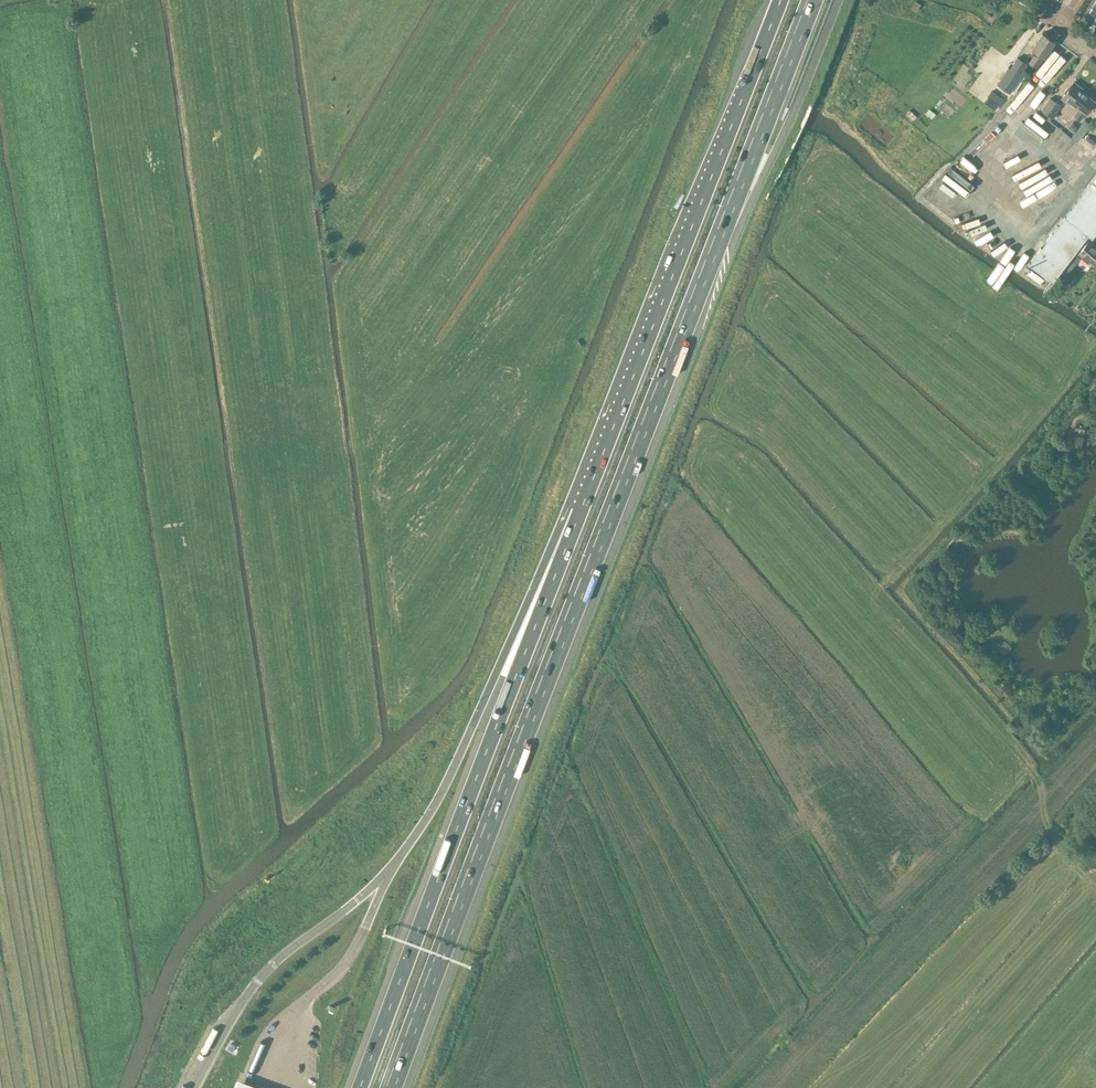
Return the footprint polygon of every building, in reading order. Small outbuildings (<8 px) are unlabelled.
[(1086,15),(1092,20),(1095,15),(1095,0),(1091,0),(1088,5),(1091,8),(1086,15)] [(1036,68),(1044,57),(1055,41),(1042,33),(1032,48),(1040,54),(1038,57),(1033,54),(1028,62),(1036,68)] [(1010,93),(1014,87),(1017,89),(1025,78),(1020,75),(1027,63),(1017,56),(1010,67),(1008,66),(997,83),(1010,93)] [(1095,101),(1084,93),(1081,90),(1083,88),(1074,82),(1061,98),(1069,104),(1070,102),(1079,109),(1073,116),(1080,121),(1085,113),(1085,114),(1095,101)] [(1014,107),(1029,88),(1024,84),(1009,103),(1014,107)] [(1004,98),(991,90),(984,102),(996,110),(1004,98)] [(1062,106),(1050,97),(1041,110),(1052,118),(1062,106)] [(929,109),(925,114),(931,119),(935,114),(929,109)] [(906,114),(913,120),(917,116),(910,110),(906,114)] [(1018,127),(1001,113),(993,121),(1010,136),(1018,127)] [(1078,142),(1091,125),(1084,120),(1071,137),(1078,142)] [(987,171),(984,173),(992,180),(1001,168),(991,160),(983,168),(987,171)] [(1090,184),(1029,263),(1053,281),(1088,235),(1092,238),(1095,232),(1095,188),(1090,184)] [(964,198),(960,202),(982,222),(986,217),(964,198)] [(1082,257),(1092,265),(1093,263),(1095,265),(1095,246),(1089,240),(1078,253),(1082,257)] [(1070,261),(1075,265),(1080,258),(1075,255),(1070,261)] [(1074,431),(1084,434),(1086,425),(1076,423),(1074,431)] [(237,1078),(234,1087),(264,1087),(237,1078)]
